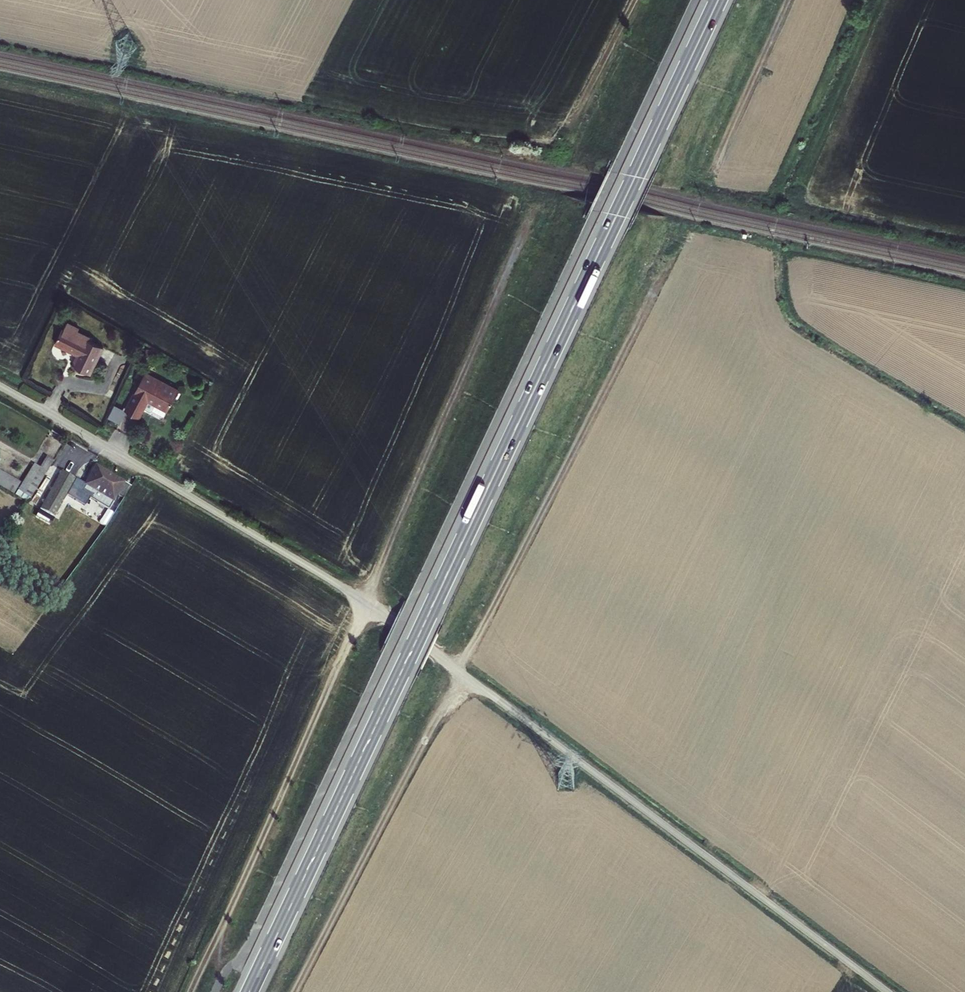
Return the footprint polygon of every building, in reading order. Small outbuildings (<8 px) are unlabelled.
[(84,340),(61,329),(54,343),(77,355),(72,365),(89,373),(102,346),(85,338),(84,340)] [(179,391),(146,373),(126,411),(139,419),(149,401),(167,412),(179,391)] [(117,422),(120,418),(121,418),(125,411),(115,406),(109,418),(117,422)] [(50,460),(44,457),(39,468),(31,464),(22,484),(0,473),(0,489),(30,503),(50,460)] [(61,480),(79,492),(82,487),(75,482),(80,473),(69,466),(61,480)] [(98,470),(83,495),(109,512),(117,498),(124,502),(131,490),(117,481),(98,470)]
